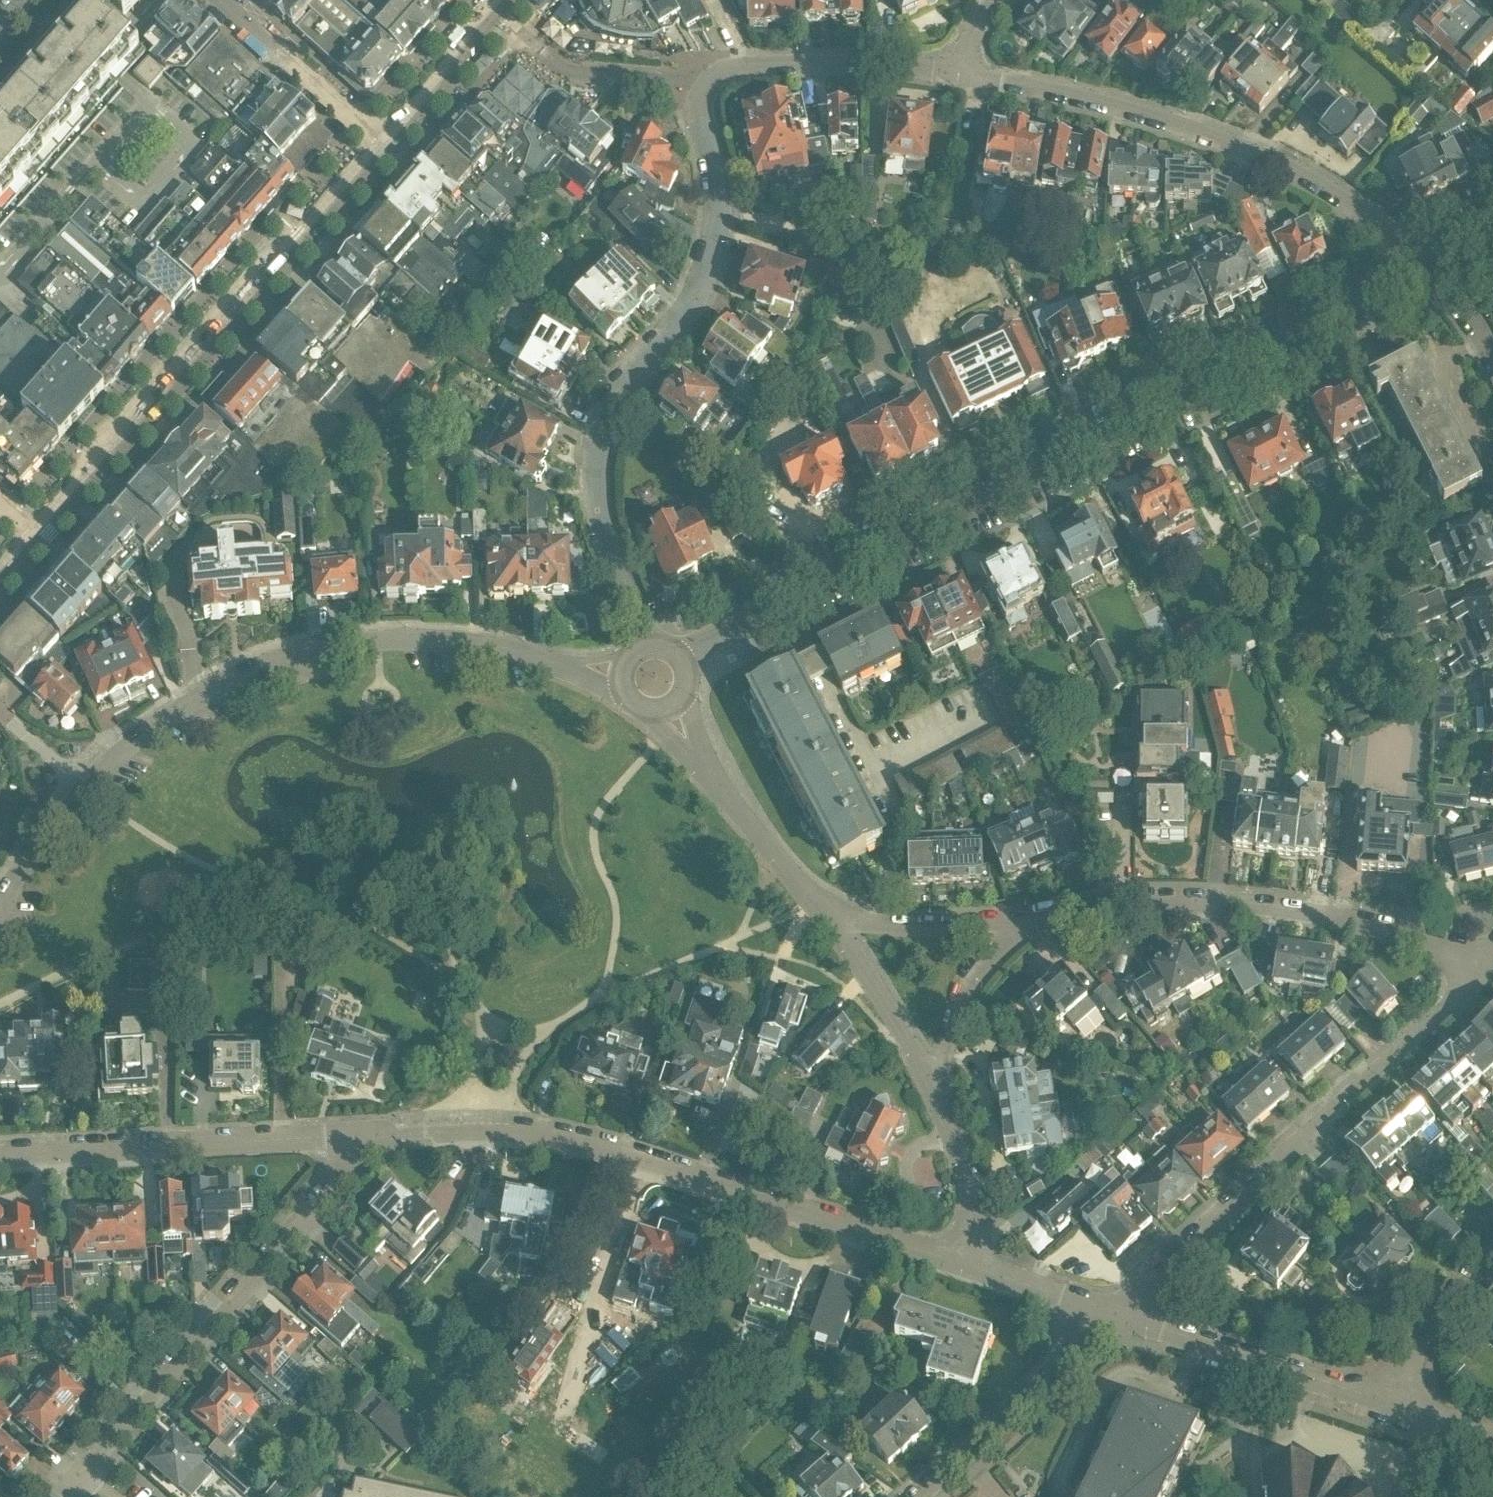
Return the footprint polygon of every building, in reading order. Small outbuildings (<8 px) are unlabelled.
[(69,11),(89,30),(99,18),(100,19),(100,18),(108,9),(121,19),(138,0),(78,0),(69,11)] [(309,10),(317,0),(283,0),(273,11),(293,28),(309,10)] [(370,95),(372,94),(402,60),(360,22),(350,14),(334,0),(317,0),(309,10),(313,14),(297,31),(367,95),(370,95)] [(357,13),(364,19),(404,56),(406,54),(407,55),(446,10),(435,0),(343,0),(357,13)] [(446,10),(456,0),(435,0),(446,10)] [(582,7),(587,5),(591,3),(595,9),(611,0),(583,0),(582,7)] [(660,28),(646,6),(655,1),(655,0),(611,0),(595,9),(598,14),(593,17),(590,21),(592,22),(603,28),(613,32),(624,34),(637,35),(641,35),(663,35),(660,28)] [(671,0),(655,0),(655,1),(646,6),(660,28),(681,16),(671,0)] [(703,31),(686,0),(671,0),(681,16),(689,32),(703,31)] [(771,0),(738,0),(738,7),(742,10),(749,10),(750,28),(767,27),(767,24),(773,24),(771,0)] [(773,24),(776,24),(776,27),(795,26),(794,0),(771,0),(773,24)] [(832,0),(804,0),(805,22),(809,26),(819,26),(823,21),(823,20),(833,20),(832,0)] [(833,20),(842,19),(842,21),(846,25),(857,25),(861,20),(860,0),(832,0),(833,20)] [(894,4),(896,3),(903,17),(906,15),(910,16),(916,13),(918,10),(927,6),(930,6),(937,3),(938,0),(939,0),(892,0),(894,4)] [(1046,39),(1071,7),(1075,1),(1076,0),(1047,0),(1035,16),(1033,15),(1024,28),(1023,28),(1023,35),(1025,35),(1040,47),(1046,39)] [(1340,21),(1347,13),(1348,12),(1349,12),(1351,10),(1340,0),(1339,0),(1329,12),(1340,21)] [(1422,0),(1433,11),(1429,10),(1423,17),(1423,20),(1420,24),(1421,25),(1415,32),(1441,56),(1474,19),(1463,8),(1464,7),(1463,2),(1461,0),(1422,0)] [(1071,7),(1046,39),(1054,45),(1049,52),(1063,62),(1068,55),(1068,56),(1093,24),(1092,23),(1097,16),(1075,1),(1071,7)] [(1096,51),(1094,54),(1108,65),(1137,28),(1136,27),(1143,18),(1121,1),(1088,45),(1096,51)] [(151,57),(159,65),(165,58),(200,19),(181,2),(157,29),(158,29),(147,41),(157,50),(151,57)] [(1235,17),(1239,11),(1230,4),(1226,9),(1235,17)] [(115,75),(126,63),(89,30),(69,11),(56,25),(59,28),(54,34),(50,31),(39,44),(96,97),(115,75)] [(1347,13),(1340,21),(1350,31),(1359,21),(1349,12),(1348,12),(1347,13)] [(219,36),(200,19),(165,58),(173,65),(171,68),(168,72),(178,72),(185,72),(194,62),(195,63),(219,36)] [(1474,19),(1441,56),(1467,81),(1474,73),(1474,74),(1492,53),(1492,29),(1488,29),(1486,30),(1474,19)] [(1269,49),(1268,50),(1259,41),(1220,87),(1220,92),(1227,99),(1233,98),(1239,103),(1285,48),(1300,30),(1291,22),(1269,49)] [(1145,70),(1150,63),(1166,43),(1142,25),(1135,35),(1138,37),(1124,55),(1133,61),(1133,65),(1140,70),(1144,69),(1145,70)] [(1386,25),(1357,35),(1377,52),(1395,33),(1386,25)] [(1182,42),(1181,41),(1157,69),(1157,75),(1164,81),(1170,81),(1172,79),(1178,84),(1196,63),(1207,50),(1212,44),(1203,37),(1201,39),(1191,31),(1182,42)] [(1207,50),(1196,63),(1178,84),(1191,95),(1198,88),(1204,93),(1228,65),(1238,54),(1241,57),(1250,46),(1240,37),(1231,47),(1230,46),(1225,48),(1216,40),(1212,44),(1207,50)] [(186,77),(178,72),(171,80),(180,87),(190,95),(196,102),(226,128),(231,122),(234,119),(278,159),(298,176),(313,160),(294,142),(251,103),(252,103),(245,96),(250,90),(246,87),(260,71),(223,38),(209,54),(197,67),(187,77),(186,77)] [(67,129),(96,97),(39,44),(27,58),(30,61),(25,67),(21,64),(10,77),(67,129)] [(1313,78),(1326,62),(1322,59),(1314,54),(1301,69),(1311,78),(1312,77),(1313,78)] [(145,63),(134,75),(150,90),(166,73),(162,70),(158,66),(159,65),(151,57),(150,57),(145,63)] [(1298,72),(1280,57),(1242,105),(1254,117),(1298,72)] [(1417,83),(1427,72),(1418,63),(1406,76),(1416,84),(1417,83)] [(313,160),(328,142),(328,134),(316,124),(317,123),(260,71),(246,87),(250,90),(245,96),(252,103),(251,103),(294,142),(313,160)] [(1423,88),(1425,90),(1432,82),(1424,75),(1427,72),(1417,83),(1423,88)] [(67,129),(10,77),(0,88),(0,93),(1,94),(0,95),(0,127),(38,161),(67,129)] [(1319,84),(1313,78),(1312,77),(1311,78),(1295,97),(1303,104),(1319,84)] [(1344,107),(1329,93),(1319,84),(1303,104),(1312,112),(1327,126),(1320,134),(1320,135),(1319,138),(1326,144),(1330,143),(1347,158),(1357,146),(1369,157),(1388,136),(1376,126),(1374,127),(1347,103),(1344,107)] [(1447,108),(1460,118),(1476,98),(1464,87),(1447,108)] [(519,184),(534,196),(538,201),(546,192),(532,181),(555,152),(558,154),(551,164),(556,169),(557,169),(593,123),(572,107),(575,103),(564,94),(549,93),(526,128),(490,96),(483,97),(468,114),(507,148),(509,150),(509,176),(519,184)] [(1481,123),(1483,126),(1492,120),(1492,95),(1472,107),(1481,123)] [(790,106),(789,100),(747,110),(748,116),(747,116),(751,135),(769,132),(771,138),(783,135),(786,147),(825,139),(822,127),(809,130),(803,104),(790,106)] [(859,149),(858,106),(857,102),(847,102),(847,103),(834,103),(833,106),(831,106),(831,108),(819,108),(824,126),(832,126),(832,145),(834,145),(834,154),(847,153),(847,149),(859,149)] [(1412,121),(1422,110),(1416,105),(1406,116),(1412,121)] [(929,115),(930,111),(914,110),(913,114),(893,111),(887,160),(906,162),(905,173),(924,175),(931,116),(929,115)] [(1428,115),(1422,110),(1412,121),(1418,126),(1428,115)] [(1466,126),(1458,119),(1451,113),(1431,137),(1434,142),(1466,126)] [(516,211),(518,213),(519,213),(534,196),(519,184),(509,176),(509,150),(507,148),(468,114),(444,140),(445,147),(456,156),(454,159),(486,186),(487,186),(499,198),(508,205),(512,208),(516,211)] [(557,169),(556,169),(555,170),(586,193),(618,154),(611,149),(616,142),(612,138),(613,137),(614,131),(607,125),(600,129),(593,123),(557,169)] [(38,161),(0,127),(0,186),(9,194),(38,161)] [(1013,130),(995,127),(991,153),(986,152),(983,154),(978,180),(996,184),(994,193),(995,193),(994,201),(988,200),(984,219),(987,224),(1002,227),(1006,204),(1020,129),(1014,128),(1013,130)] [(1020,129),(1006,204),(1019,206),(1021,198),(1022,198),(1023,189),(1033,191),(1035,180),(1036,180),(1044,136),(1027,133),(1028,130),(1020,129)] [(166,201),(135,237),(196,291),(251,229),(295,179),(240,130),(235,130),(220,146),(224,150),(221,154),(214,147),(190,174),(219,201),(213,208),(185,185),(169,204),(166,201)] [(769,132),(751,135),(745,137),(749,156),(755,155),(759,173),(777,170),(778,176),(809,169),(831,164),(825,139),(786,147),(783,135),(771,138),(769,132)] [(660,142),(658,136),(651,133),(647,135),(645,138),(642,136),(624,174),(639,181),(636,189),(646,194),(644,199),(662,209),(673,213),(676,199),(677,200),(686,183),(678,179),(678,178),(668,174),(672,166),(667,163),(669,158),(666,156),(669,149),(658,144),(660,142)] [(1069,189),(1078,145),(1069,143),(1069,142),(1065,135),(1055,134),(1050,138),(1043,175),(1044,175),(1042,184),(1069,189)] [(1471,163),(1466,154),(1471,151),(1463,136),(1448,144),(1450,148),(1435,156),(1453,188),(1457,186),(1461,187),(1467,184),(1468,180),(1480,174),(1474,161),(1471,163)] [(1078,145),(1069,189),(1096,194),(1098,185),(1105,148),(1102,142),(1093,141),(1087,144),(1087,147),(1078,145)] [(499,231),(516,211),(512,208),(508,205),(499,198),(487,186),(486,186),(454,159),(443,150),(439,147),(424,164),(423,165),(423,166),(490,223),(499,231)] [(1420,161),(1413,147),(1397,155),(1404,168),(1397,171),(1398,173),(1391,177),(1397,190),(1405,186),(1416,208),(1439,196),(1443,203),(1456,196),(1453,188),(1435,156),(1434,154),(1420,161)] [(1137,169),(1138,158),(1130,158),(1127,155),(1116,154),(1111,159),(1109,195),(1135,196),(1137,169)] [(1137,169),(1135,196),(1146,196),(1146,207),(1161,207),(1163,161),(1146,160),(1146,159),(1138,158),(1137,169)] [(863,180),(876,180),(878,161),(863,159),(863,169),(863,180)] [(1211,202),(1217,205),(1217,204),(1230,185),(1212,177),(1196,177),(1196,172),(1191,172),(1191,161),(1167,160),(1166,203),(1188,204),(1184,213),(1196,213),(1197,204),(1211,204),(1211,202)] [(411,178),(468,229),(474,222),(484,230),(490,223),(423,166),(422,166),(411,178)] [(863,182),(863,180),(863,169),(854,169),(854,182),(863,182)] [(456,243),(468,229),(411,178),(398,193),(453,242),(455,244),(456,243)] [(876,220),(876,180),(863,180),(863,182),(863,221),(876,220)] [(1217,205),(1230,211),(1242,190),(1231,185),(1230,185),(1217,204),(1217,205)] [(9,194),(0,186),(0,205),(9,194)] [(1231,211),(1238,227),(1251,220),(1263,227),(1251,201),(1254,195),(1242,190),(1230,211),(1231,211)] [(398,193),(386,207),(387,208),(423,238),(441,253),(439,255),(462,275),(464,276),(470,282),(483,268),(462,250),(455,244),(453,242),(398,193)] [(673,234),(641,201),(633,193),(611,214),(603,206),(601,207),(596,203),(590,209),(609,228),(616,221),(650,256),(673,234)] [(70,227),(173,316),(196,291),(135,237),(93,200),(70,227)] [(1067,213),(1066,229),(1075,229),(1077,208),(1068,207),(1067,213)] [(360,238),(361,238),(391,263),(394,266),(396,268),(404,274),(438,305),(464,276),(462,275),(439,255),(441,253),(423,238),(387,208),(360,238)] [(1198,220),(1202,227),(1214,222),(1210,215),(1198,220)] [(1132,231),(1134,218),(1126,218),(1124,230),(1132,231)] [(1134,218),(1132,231),(1141,232),(1142,220),(1134,218)] [(1191,233),(1202,227),(1198,220),(1188,225),(1191,233)] [(1251,220),(1238,227),(1254,260),(1276,248),(1290,275),(1310,265),(1313,272),(1325,265),(1321,259),(1325,257),(1322,252),(1324,250),(1321,244),(1318,244),(1307,223),(1296,228),(1293,226),(1284,231),(1283,235),(1270,241),(1263,227),(1251,220)] [(152,341),(173,316),(70,227),(49,251),(152,341)] [(1105,228),(1110,242),(1126,236),(1123,230),(1105,228)] [(1239,239),(1225,246),(1220,237),(1210,242),(1215,251),(1239,297),(1247,293),(1251,301),(1265,294),(1261,287),(1262,284),(1260,279),(1261,277),(1258,272),(1256,271),(1249,257),(1249,255),(1247,250),(1245,250),(1239,239)] [(361,238),(337,267),(338,268),(378,302),(380,303),(404,274),(396,268),(394,266),(391,263),(361,238)] [(49,312),(121,376),(152,341),(49,251),(19,286),(49,312)] [(1229,302),(1239,297),(1215,251),(1190,263),(1196,276),(1196,277),(1199,282),(1200,283),(1207,297),(1207,298),(1209,302),(1210,303),(1213,309),(1214,309),(1218,318),(1233,311),(1229,302)] [(774,267),(776,258),(759,253),(756,262),(753,261),(746,282),(749,283),(745,294),(755,297),(753,304),(772,311),(771,315),(789,320),(802,276),(774,267)] [(595,280),(632,317),(656,293),(620,256),(595,280)] [(803,272),(828,281),(833,267),(808,258),(803,272)] [(1160,281),(1179,324),(1189,320),(1194,323),(1202,320),(1204,313),(1202,309),(1203,306),(1201,302),(1198,301),(1191,285),(1192,284),(1191,281),(1189,281),(1182,265),(1158,275),(1156,271),(1155,272),(1159,281),(1160,281)] [(373,311),(380,303),(378,302),(338,268),(322,287),(348,308),(340,318),(356,332),(358,329),(373,311)] [(1162,332),(1179,324),(1160,281),(1159,281),(1155,272),(1130,283),(1153,335),(1162,331),(1162,332)] [(595,280),(572,304),(607,340),(632,317),(595,280)] [(518,301),(527,288),(522,284),(519,285),(510,295),(518,301)] [(1077,306),(1096,355),(1111,350),(1121,355),(1128,352),(1130,345),(1125,330),(1130,329),(1122,309),(1117,311),(1114,303),(1119,302),(1113,285),(1096,292),(1098,298),(1078,306),(1077,306)] [(344,372),(380,406),(409,366),(429,379),(446,362),(388,310),(380,303),(373,311),(382,318),(380,319),(375,315),(360,330),(358,329),(356,332),(340,318),(312,294),(311,295),(312,296),(292,324),(288,320),(287,322),(337,366),(344,372)] [(470,334),(471,334),(497,306),(487,296),(459,325),(470,334)] [(922,328),(908,298),(896,303),(910,334),(922,328)] [(1077,306),(1078,306),(1075,300),(1032,317),(1043,345),(1046,344),(1049,352),(1051,352),(1054,359),(1060,357),(1064,369),(1071,374),(1077,372),(1082,361),(1096,355),(1077,306)] [(414,319),(441,344),(456,329),(459,326),(437,306),(431,301),(423,310),(414,319)] [(0,302),(0,336),(17,317),(0,302)] [(106,394),(121,376),(49,312),(33,329),(106,394)] [(782,336),(753,315),(748,321),(744,319),(740,324),(733,319),(718,339),(754,364),(763,351),(774,360),(776,357),(791,371),(804,353),(781,337),(782,336)] [(33,329),(18,316),(17,317),(0,336),(0,394),(60,446),(106,394),(33,329)] [(539,317),(524,344),(533,349),(579,376),(587,361),(583,359),(590,347),(539,317)] [(908,367),(920,362),(901,317),(889,322),(908,367)] [(964,330),(998,402),(1024,390),(1030,400),(1048,391),(1043,382),(1044,381),(1021,331),(1006,338),(993,324),(988,321),(983,319),(977,320),(972,323),(964,330)] [(329,416),(351,435),(366,448),(393,418),(380,406),(344,372),(337,366),(287,322),(258,354),(263,358),(301,391),(320,407),(329,416)] [(974,414),(998,402),(964,330),(963,332),(973,353),(930,374),(953,424),(954,423),(959,433),(978,425),(974,414)] [(754,364),(718,339),(703,359),(711,365),(707,370),(710,372),(704,380),(733,401),(734,400),(748,410),(755,401),(737,387),(754,364)] [(490,359),(468,347),(462,359),(484,371),(490,359)] [(579,376),(533,349),(516,377),(558,402),(565,389),(569,392),(579,376)] [(1482,485),(1415,356),(1386,371),(1381,362),(1371,367),(1376,376),(1367,381),(1372,390),(1371,391),(1376,401),(1388,396),(1443,505),(1482,485)] [(262,453),(288,476),(292,473),(307,484),(351,435),(329,416),(320,407),(301,391),(263,358),(258,364),(252,360),(211,407),(238,432),(262,453)] [(893,471),(909,463),(888,419),(885,412),(881,405),(866,376),(854,382),(869,411),(863,414),(867,421),(847,431),(866,468),(869,466),(878,484),(895,475),(893,471)] [(697,382),(692,388),(681,380),(676,380),(672,386),(673,390),(663,403),(666,406),(661,412),(673,421),(678,415),(702,432),(712,419),(720,424),(732,408),(697,382)] [(425,384),(408,412),(430,425),(446,397),(425,384)] [(888,419),(909,463),(911,467),(928,458),(926,453),(937,448),(931,436),(937,433),(916,391),(902,398),(904,403),(885,412),(888,419)] [(1368,429),(1350,393),(1334,402),(1326,398),(1316,403),(1314,411),(1338,459),(1355,451),(1358,456),(1379,446),(1370,428),(1368,429)] [(6,475),(22,489),(35,474),(60,446),(0,394),(0,470),(6,475)] [(510,433),(549,455),(563,431),(509,400),(495,425),(510,433)] [(189,514),(200,522),(201,521),(214,515),(228,500),(234,506),(271,496),(288,476),(262,453),(238,432),(232,438),(205,414),(182,440),(181,439),(169,453),(170,453),(150,475),(184,504),(183,504),(191,511),(189,514)] [(1257,437),(1255,438),(1275,478),(1301,465),(1280,425),(1268,431),(1266,430),(1258,434),(1257,437)] [(549,455),(510,433),(509,435),(500,430),(487,452),(494,457),(492,460),(537,486),(539,482),(542,483),(549,471),(547,466),(544,464),(549,455)] [(807,505),(814,507),(841,493),(844,486),(835,469),(841,466),(837,457),(846,452),(839,438),(781,468),(791,487),(799,489),(807,505)] [(1243,442),(1242,445),(1230,451),(1253,495),(1262,491),(1259,486),(1275,478),(1255,438),(1253,439),(1250,438),(1243,442)] [(394,453),(400,456),(407,453),(403,442),(392,446),(394,453)] [(445,466),(461,479),(471,467),(456,454),(445,466)] [(1316,464),(1326,481),(1335,476),(1326,459),(1316,464)] [(475,460),(475,491),(492,491),(491,469),(475,460)] [(1315,491),(1327,485),(1317,467),(1306,473),(1315,491)] [(1191,519),(1169,478),(1164,476),(1152,482),(1151,486),(1144,490),(1142,487),(1128,495),(1132,503),(1131,504),(1144,530),(1139,533),(1147,549),(1148,549),(1153,558),(1157,555),(1153,546),(1175,535),(1177,538),(1195,529),(1189,520),(1191,519)] [(92,583),(121,609),(134,619),(140,631),(156,613),(154,607),(126,583),(127,581),(159,609),(155,589),(152,573),(200,522),(189,514),(183,509),(184,509),(148,478),(147,478),(146,477),(108,520),(85,545),(69,564),(92,583)] [(528,491),(529,531),(530,538),(530,546),(532,593),(549,592),(551,594),(570,593),(570,590),(581,590),(580,572),(569,572),(568,545),(539,546),(538,519),(547,519),(546,501),(528,491)] [(278,540),(297,538),(293,497),(274,499),(278,540)] [(1243,500),(1229,507),(1242,532),(1256,525),(1243,500)] [(474,512),(474,522),(474,538),(474,544),(487,544),(486,512),(474,512)] [(677,527),(672,519),(664,516),(655,521),(653,527),(658,536),(652,539),(660,555),(663,560),(662,560),(660,563),(660,566),(669,582),(671,584),(675,584),(681,581),(681,582),(700,572),(698,567),(709,561),(709,560),(714,557),(706,540),(708,539),(703,529),(701,530),(694,517),(677,527)] [(733,542),(745,536),(735,516),(723,522),(733,542)] [(1095,520),(1094,518),(1089,517),(1080,521),(1077,528),(1079,532),(1059,541),(1062,548),(1055,551),(1059,560),(1057,562),(1064,578),(1066,577),(1070,584),(1080,579),(1077,572),(1094,564),(1096,567),(1098,566),(1103,576),(1118,569),(1113,559),(1114,558),(1103,536),(1109,533),(1111,530),(1105,518),(1101,517),(1095,520)] [(302,551),(316,550),(314,519),(300,520),(302,551)] [(1452,561),(1490,546),(1480,521),(1439,538),(1444,550),(1446,548),(1452,561)] [(461,538),(474,538),(474,522),(461,522),(461,538)] [(423,539),(424,595),(459,594),(463,591),(463,582),(473,582),(472,559),(462,559),(461,543),(455,543),(455,533),(441,533),(441,527),(422,527),(422,539),(423,539)] [(513,547),(490,548),(492,592),(509,592),(509,595),(515,594),(516,598),(525,598),(527,594),(532,594),(532,593),(530,546),(530,538),(529,531),(513,532),(513,547)] [(238,558),(237,546),(235,541),(231,539),(227,539),(223,542),(222,547),(223,559),(202,561),(197,563),(193,568),(192,574),(194,602),(206,601),(208,619),(230,618),(229,611),(240,610),(241,617),(263,615),(262,598),(295,595),(292,567),(290,561),(286,556),(279,554),(238,558)] [(408,600),(424,600),(424,595),(423,539),(422,539),(403,540),(404,549),(390,549),(391,568),(383,568),(384,596),(404,595),(408,600)] [(1430,546),(1426,539),(1418,543),(1422,551),(1430,546)] [(1490,546),(1452,561),(1441,565),(1446,579),(1444,579),(1449,591),(1460,587),(1492,572),(1492,552),(1490,546)] [(1024,615),(1048,603),(1044,595),(1024,555),(983,576),(989,587),(985,589),(987,594),(976,599),(984,614),(995,608),(993,605),(997,603),(1006,622),(1007,622),(1011,629),(1027,621),(1024,615)] [(344,599),(344,597),(359,595),(355,556),(315,560),(319,600),(334,598),(335,600),(344,599)] [(61,572),(27,610),(67,646),(121,609),(92,583),(69,564),(61,572)] [(933,597),(932,598),(952,639),(956,647),(972,639),(968,631),(973,629),(982,647),(990,643),(961,584),(948,590),(944,588),(935,592),(933,597)] [(1446,605),(1442,595),(1440,591),(1419,600),(1417,594),(1398,602),(1406,621),(1414,617),(1414,618),(1446,605)] [(1492,625),(1492,596),(1453,613),(1458,624),(1457,624),(1463,637),(1456,640),(1457,640),(1492,625)] [(927,649),(931,658),(956,647),(952,639),(932,598),(907,610),(898,614),(909,636),(918,632),(926,650),(927,649)] [(1082,638),(1071,615),(1065,603),(1050,611),(1067,645),(1082,638)] [(1418,628),(1426,624),(1450,614),(1446,605),(1414,618),(1418,628)] [(36,696),(59,669),(73,654),(71,650),(67,646),(27,610),(0,641),(0,667),(33,697),(35,695),(36,696)] [(1219,643),(1205,618),(1179,632),(1193,657),(1219,643)] [(899,659),(888,636),(880,620),(823,650),(825,653),(836,676),(845,693),(901,663),(899,659)] [(1457,640),(1464,658),(1450,669),(1455,682),(1492,666),(1492,664),(1489,654),(1492,653),(1492,625),(1457,640)] [(900,630),(888,636),(899,659),(911,653),(900,630)] [(107,646),(132,699),(148,692),(144,683),(155,677),(135,633),(107,646)] [(1105,645),(1091,651),(1113,694),(1127,687),(1105,645)] [(107,646),(74,661),(84,682),(89,679),(100,703),(112,698),(117,707),(132,699),(107,646)] [(805,668),(795,673),(805,692),(836,676),(825,653),(803,664),(805,668)] [(985,690),(1007,680),(1002,668),(979,679),(985,690)] [(45,704),(47,706),(49,704),(51,705),(54,702),(67,714),(84,695),(70,683),(72,681),(59,669),(36,696),(37,697),(33,700),(42,708),(45,704)] [(775,756),(824,730),(805,692),(795,673),(745,699),(775,756)] [(990,701),(1011,691),(1007,680),(985,690),(990,701)] [(1483,683),(1484,709),(1488,709),(1492,708),(1492,682),(1483,683)] [(1434,723),(1440,721),(1456,717),(1456,697),(1451,687),(1435,696),(1434,723)] [(996,712),(1016,702),(1011,691),(990,701),(996,712)] [(1207,697),(1213,723),(1223,762),(1235,759),(1231,740),(1234,740),(1229,719),(1235,718),(1228,692),(1207,697)] [(1200,756),(1188,756),(1188,695),(1139,695),(1139,737),(1144,737),(1144,752),(1138,752),(1138,792),(1148,792),(1148,796),(1145,796),(1145,838),(1188,838),(1188,796),(1185,796),(1185,780),(1200,780),(1200,756)] [(1008,719),(1021,713),(1016,702),(996,712),(1001,722),(1008,719)] [(1021,713),(1008,719),(1001,722),(1003,728),(1005,731),(1012,727),(1022,747),(1033,741),(1021,713)] [(1433,745),(1454,744),(1454,731),(1440,731),(1440,721),(1434,723),(1433,745)] [(1015,750),(1005,731),(1003,728),(995,732),(1007,754),(1010,753),(1015,750)] [(805,814),(854,787),(824,730),(775,756),(805,814)] [(996,760),(1007,754),(995,732),(984,738),(996,760)] [(985,766),(996,760),(984,738),(973,743),(985,766)] [(974,772),(985,766),(973,743),(962,749),(974,772)] [(1454,744),(1433,745),(1433,764),(1443,764),(1443,757),(1454,757),(1454,744)] [(1329,745),(1325,791),(1344,792),(1349,747),(1329,745)] [(963,777),(974,772),(962,749),(952,755),(963,777)] [(1017,750),(1015,750),(1010,753),(1015,764),(1021,761),(1017,750)] [(953,783),(963,777),(952,755),(941,760),(953,783)] [(943,788),(953,783),(941,760),(931,765),(943,788)] [(932,794),(943,788),(931,765),(920,771),(932,794)] [(1491,767),(1483,774),(1483,778),(1492,779),(1492,767),(1491,767)] [(921,800),(932,794),(920,771),(909,777),(921,800)] [(1276,854),(1284,798),(1259,795),(1260,787),(1259,787),(1261,774),(1246,772),(1245,785),(1244,785),(1241,805),(1240,804),(1234,846),(1258,849),(1257,851),(1276,854)] [(921,800),(909,777),(908,777),(907,776),(897,782),(907,802),(918,797),(919,800),(921,800)] [(1492,804),(1492,779),(1483,778),(1480,802),(1492,804)] [(854,787),(805,814),(834,871),(884,845),(854,787)] [(1326,795),(1311,793),(1310,801),(1284,798),(1276,854),(1296,856),(1297,854),(1320,857),(1325,815),(1324,815),(1326,795)] [(1466,810),(1468,798),(1442,795),(1441,807),(1466,810)] [(1419,827),(1421,805),(1364,801),(1359,871),(1408,875),(1410,849),(1409,849),(1411,826),(1419,827)] [(1064,804),(1073,824),(1095,824),(1095,804),(1064,804)] [(1009,817),(1012,824),(1013,826),(1014,828),(1030,869),(1032,873),(1041,869),(1042,871),(1057,865),(1040,825),(1033,807),(1009,817)] [(1472,828),(1480,826),(1477,814),(1469,816),(1472,828)] [(1040,825),(1057,865),(1059,870),(1083,860),(1067,823),(1064,816),(1040,825)] [(1433,821),(1433,838),(1444,838),(1445,822),(1433,821)] [(1030,869),(1014,828),(1013,826),(1012,824),(989,834),(992,842),(1007,879),(1012,880),(1020,877),(1022,872),(1030,869)] [(1482,874),(1492,871),(1492,829),(1490,829),(1492,840),(1474,845),(1482,874)] [(936,885),(959,884),(957,833),(945,834),(934,834),(934,846),(936,885)] [(957,833),(959,884),(983,883),(982,845),(980,845),(979,833),(969,833),(957,833)] [(936,885),(934,846),(934,834),(921,835),(922,847),(910,847),(910,871),(904,872),(904,885),(911,885),(911,886),(936,885)] [(1482,874),(1474,845),(1459,849),(1456,838),(1445,841),(1451,865),(1455,864),(1459,880),(1482,874)] [(1301,986),(1307,950),(1281,946),(1278,964),(1273,963),(1272,971),(1276,972),(1275,981),(1301,986)] [(1185,952),(1167,962),(1187,997),(1231,971),(1246,995),(1263,984),(1242,949),(1221,961),(1220,960),(1222,955),(1218,949),(1213,948),(1207,952),(1206,950),(1189,960),(1185,952)] [(1307,950),(1301,986),(1332,991),(1335,974),(1331,973),(1334,955),(1307,950)] [(179,991),(180,962),(129,962),(129,991),(179,991)] [(1187,997),(1167,962),(1150,972),(1155,980),(1137,990),(1138,991),(1126,997),(1137,1014),(1142,1012),(1147,1021),(1148,1021),(1150,1023),(1156,1020),(1158,1022),(1169,1016),(1165,1010),(1173,1005),(1180,1017),(1195,1009),(1191,1003),(1187,997)] [(1057,1026),(1066,1018),(1075,1028),(1096,1010),(1100,1014),(1106,1009),(1118,1023),(1128,1014),(1104,986),(1087,999),(1062,969),(1061,970),(1059,969),(1058,967),(1056,969),(1057,970),(1050,976),(1049,975),(1048,976),(1050,977),(1049,981),(1050,982),(1027,1003),(1038,1017),(1035,1020),(1047,1034),(1056,1026),(1057,1026)] [(1373,1022),(1397,1001),(1372,972),(1348,993),(1350,994),(1335,1008),(1329,1001),(1322,1008),(1345,1033),(1353,1027),(1367,1014),(1373,1022)] [(371,1042),(326,1027),(336,996),(318,990),(307,1026),(327,1033),(325,1039),(318,1036),(316,1044),(317,1044),(312,1060),(308,1059),(304,1073),(313,1076),(312,1078),(355,1092),(360,1076),(368,1078),(373,1061),(366,1059),(371,1042)] [(757,1025),(751,1045),(748,1052),(757,1055),(761,1045),(777,1050),(782,1035),(785,1036),(788,1025),(798,1028),(807,1000),(778,990),(765,1027),(757,1025)] [(725,1087),(726,1087),(744,1031),(719,1023),(724,1006),(698,998),(689,1026),(697,1029),(690,1052),(689,1051),(683,1054),(678,1071),(668,1067),(661,1088),(677,1093),(674,1102),(691,1108),(694,1099),(697,1100),(712,1105),(712,1104),(715,1105),(720,1103),(725,1087)] [(627,1003),(623,1012),(633,1017),(637,1007),(627,1003)] [(1305,1013),(1306,1006),(1298,1004),(1297,1012),(1305,1013)] [(800,1038),(788,1055),(795,1062),(796,1060),(809,1072),(829,1052),(836,1058),(856,1038),(849,1032),(851,1030),(836,1015),(807,1044),(800,1038)] [(1475,1033),(1492,1053),(1492,1016),(1475,1033)] [(1300,1037),(1325,1065),(1345,1047),(1333,1033),(1336,1030),(1330,1024),(1327,1027),(1320,1019),(1300,1037)] [(627,1023),(615,1033),(624,1036),(629,1023),(627,1023)] [(39,1090),(48,1090),(48,1075),(65,1074),(64,1024),(45,1024),(46,1032),(37,1032),(38,1063),(38,1075),(39,1083),(39,1090)] [(625,1036),(633,1039),(637,1026),(630,1024),(625,1036)] [(0,1087),(19,1086),(19,1091),(39,1090),(39,1083),(38,1075),(38,1063),(37,1032),(34,1028),(23,1028),(19,1033),(17,1033),(17,1042),(0,1043),(0,1085),(0,1087)] [(146,1043),(146,1029),(119,1030),(120,1045),(108,1045),(108,1059),(104,1059),(106,1097),(154,1094),(153,1081),(159,1080),(158,1052),(151,1053),(150,1043),(146,1043)] [(1154,1042),(1166,1057),(1176,1049),(1164,1034),(1154,1042)] [(638,1057),(643,1042),(633,1039),(625,1036),(623,1035),(621,1041),(622,1041),(620,1045),(618,1051),(607,1086),(629,1093),(631,1088),(640,1091),(645,1076),(650,1061),(638,1057)] [(1012,1058),(1021,1044),(1010,1037),(1001,1052),(1012,1058)] [(1304,1084),(1325,1065),(1300,1037),(1277,1058),(1289,1072),(1292,1069),(1304,1084)] [(1473,1037),(1453,1055),(1461,1063),(1481,1085),(1492,1097),(1492,1098),(1492,1097),(1492,1059),(1473,1037)] [(264,1056),(274,1056),(273,1038),(264,1038),(264,1039),(264,1056)] [(187,1054),(213,1054),(213,1059),(213,1089),(224,1089),(239,1088),(240,1090),(245,1095),(256,1095),(261,1089),(261,1083),(261,1056),(264,1056),(264,1039),(187,1039),(187,1054)] [(607,1086),(618,1051),(620,1045),(610,1041),(608,1049),(583,1041),(577,1059),(580,1060),(579,1062),(576,1063),(574,1070),(576,1072),(575,1076),(584,1078),(586,1082),(592,1084),(595,1082),(607,1086)] [(84,1059),(87,1044),(75,1042),(75,1058),(84,1059)] [(1451,1052),(1431,1070),(1433,1072),(1462,1103),(1466,1107),(1473,1115),(1483,1106),(1482,1105),(1492,1097),(1481,1085),(1461,1063),(1453,1055),(1451,1052)] [(1239,1080),(1244,1087),(1269,1115),(1289,1097),(1277,1082),(1280,1079),(1262,1059),(1239,1080)] [(1050,1074),(1036,1077),(1034,1067),(994,1074),(991,1077),(990,1078),(990,1080),(991,1080),(992,1088),(991,1088),(992,1090),(994,1090),(997,1092),(998,1092),(1002,1115),(1059,1106),(1057,1097),(1054,1098),(1050,1074)] [(1459,1146),(1467,1138),(1458,1128),(1462,1124),(1463,1125),(1472,1120),(1473,1115),(1466,1107),(1462,1103),(1433,1072),(1414,1090),(1440,1118),(1437,1121),(1450,1135),(1457,1143),(1459,1146)] [(1197,1102),(1204,1097),(1196,1087),(1189,1093),(1197,1102)] [(1269,1115),(1244,1087),(1224,1105),(1231,1113),(1228,1115),(1235,1123),(1237,1120),(1249,1133),(1269,1115)] [(803,1137),(823,1098),(805,1089),(785,1127),(803,1137)] [(779,1105),(788,1112),(796,1102),(786,1094),(779,1105)] [(1384,1111),(1364,1128),(1366,1131),(1392,1159),(1395,1161),(1403,1171),(1443,1137),(1406,1096),(1387,1113),(1384,1111)] [(883,1150),(887,1153),(896,1136),(897,1137),(905,1134),(906,1133),(903,1125),(902,1125),(906,1118),(891,1110),(888,1101),(878,1104),(877,1103),(868,1121),(846,1110),(841,1119),(886,1143),(883,1150)] [(1139,1108),(1147,1117),(1155,1110),(1148,1101),(1139,1108)] [(766,1104),(757,1119),(781,1133),(790,1117),(766,1104)] [(1059,1106),(1002,1115),(1006,1139),(1004,1139),(1002,1143),(1000,1143),(1001,1145),(1003,1153),(1002,1153),(1002,1154),(1004,1154),(1007,1156),(1007,1157),(1030,1153),(1031,1160),(1047,1158),(1045,1151),(1048,1151),(1065,1148),(1060,1119),(1058,1120),(1057,1115),(1060,1115),(1059,1106)] [(1488,1111),(1478,1120),(1492,1136),(1492,1116),(1488,1111)] [(886,1155),(887,1153),(883,1150),(886,1143),(841,1119),(836,1130),(858,1140),(848,1158),(877,1173),(880,1166),(881,1167),(889,1164),(890,1163),(887,1155),(886,1155)] [(1151,1126),(1159,1135),(1166,1129),(1158,1120),(1151,1126)] [(1199,1137),(1222,1164),(1242,1146),(1219,1120),(1199,1137)] [(1153,1141),(1159,1135),(1151,1126),(1145,1131),(1153,1141)] [(1190,1127),(1179,1136),(1187,1145),(1197,1136),(1190,1127)] [(1395,1161),(1392,1159),(1366,1131),(1347,1148),(1387,1190),(1397,1181),(1385,1169),(1394,1162),(1395,1161)] [(1203,1181),(1222,1164),(1199,1137),(1180,1154),(1203,1181)] [(1467,1138),(1459,1146),(1477,1164),(1486,1155),(1468,1137),(1467,1138)] [(1107,1160),(1116,1152),(1105,1140),(1096,1148),(1107,1160)] [(1484,1173),(1460,1146),(1450,1155),(1475,1182),(1484,1173)] [(1335,1159),(1347,1173),(1356,1165),(1344,1151),(1335,1159)] [(1156,1175),(1179,1202),(1198,1186),(1174,1159),(1156,1175)] [(1339,1181),(1347,1173),(1335,1159),(1326,1166),(1339,1181)] [(1179,1202),(1156,1175),(1147,1166),(1133,1178),(1130,1175),(1124,1180),(1159,1220),(1179,1202)] [(1331,1188),(1339,1181),(1326,1166),(1318,1174),(1331,1188)] [(1037,1195),(1045,1190),(1039,1180),(1031,1185),(1037,1195)] [(1068,1219),(1078,1210),(1082,1214),(1093,1203),(1087,1196),(1074,1181),(1037,1213),(1040,1216),(1044,1220),(1043,1222),(1046,1225),(1048,1228),(1051,1228),(1053,1231),(1054,1232),(1056,1230),(1057,1229),(1058,1231),(1060,1233),(1065,1228),(1071,1223),(1069,1220),(1068,1219)] [(231,1235),(230,1222),(243,1222),(242,1210),(254,1210),(253,1193),(241,1194),(241,1186),(237,1186),(235,1183),(226,1183),(223,1187),(207,1188),(202,1185),(198,1188),(193,1188),(195,1226),(191,1226),(193,1256),(193,1257),(193,1265),(206,1264),(205,1244),(224,1243),(231,1235)] [(1156,1230),(1120,1188),(1084,1219),(1098,1236),(1097,1236),(1117,1259),(1141,1238),(1140,1237),(1152,1226),(1155,1230),(1156,1230)] [(186,1207),(185,1189),(161,1190),(164,1238),(182,1237),(183,1257),(193,1257),(193,1256),(191,1226),(188,1227),(187,1223),(188,1223),(187,1207),(186,1207)] [(393,1234),(416,1208),(395,1189),(372,1215),(373,1215),(363,1226),(376,1238),(386,1227),(393,1234)] [(507,1203),(489,1199),(486,1222),(503,1225),(501,1238),(495,1237),(490,1258),(500,1266),(501,1267),(509,1256),(510,1254),(517,1246),(518,1243),(526,1244),(535,1195),(528,1194),(527,1195),(509,1192),(507,1203)] [(510,1254),(509,1256),(522,1258),(518,1279),(539,1282),(542,1263),(547,1235),(549,1235),(549,1233),(550,1233),(552,1221),(563,1223),(566,1204),(556,1202),(556,1200),(537,1197),(538,1196),(535,1195),(526,1244),(518,1243),(517,1246),(510,1254)] [(1386,1206),(1396,1215),(1400,1210),(1391,1201),(1386,1206)] [(422,1202),(416,1208),(393,1234),(385,1243),(411,1267),(427,1249),(422,1244),(427,1238),(439,1224),(434,1220),(437,1217),(422,1202)] [(107,1209),(99,1210),(97,1215),(80,1216),(81,1230),(75,1230),(77,1275),(98,1273),(98,1266),(116,1265),(113,1214),(110,1214),(107,1209)] [(1294,1232),(1301,1222),(1285,1209),(1272,1225),(1264,1218),(1252,1233),(1260,1240),(1242,1262),(1244,1263),(1245,1271),(1253,1276),(1260,1275),(1278,1290),(1284,1283),(1292,1289),(1302,1276),(1294,1270),(1298,1265),(1306,1271),(1315,1259),(1313,1257),(1321,1248),(1310,1240),(1305,1246),(1296,1240),(1299,1236),(1294,1232)] [(1424,1223),(1446,1247),(1461,1232),(1439,1209),(1424,1223)] [(113,1214),(116,1265),(146,1262),(143,1212),(127,1213),(125,1211),(118,1212),(116,1214),(113,1214)] [(33,1213),(7,1214),(8,1220),(5,1220),(3,1217),(0,1215),(0,1276),(8,1275),(7,1263),(36,1261),(33,1213)] [(601,1328),(627,1336),(640,1293),(640,1292),(655,1298),(650,1310),(673,1318),(686,1274),(694,1274),(700,1253),(676,1246),(681,1228),(662,1223),(656,1239),(640,1233),(629,1264),(623,1262),(623,1264),(612,1307),(608,1306),(601,1328)] [(1364,1248),(1392,1273),(1403,1262),(1407,1263),(1413,1256),(1411,1252),(1413,1251),(1409,1247),(1410,1246),(1402,1239),(1403,1238),(1394,1229),(1392,1230),(1386,1224),(1364,1248)] [(358,1273),(370,1259),(346,1238),(334,1251),(358,1273)] [(1374,1294),(1392,1273),(1364,1248),(1346,1268),(1352,1274),(1349,1279),(1349,1286),(1355,1291),(1362,1290),(1365,1286),(1374,1294)] [(412,1275),(424,1285),(449,1257),(439,1249),(424,1267),(421,1265),(412,1275)] [(147,1251),(149,1286),(165,1286),(163,1250),(147,1251)] [(500,1266),(490,1258),(481,1271),(490,1278),(491,1277),(500,1266)] [(59,1301),(74,1300),(73,1273),(72,1261),(57,1262),(59,1301)] [(366,1284),(380,1269),(371,1261),(357,1276),(366,1284)] [(24,1288),(53,1286),(53,1265),(41,1266),(41,1275),(23,1276),(24,1288)] [(351,1318),(360,1326),(359,1327),(372,1338),(380,1330),(368,1319),(366,1321),(356,1312),(358,1311),(346,1300),(354,1292),(325,1266),(323,1268),(320,1268),(319,1269),(317,1271),(317,1275),(311,1282),(351,1318)] [(778,1274),(762,1269),(745,1325),(783,1337),(789,1318),(801,1282),(789,1278),(790,1276),(779,1272),(778,1274)] [(860,1307),(864,1293),(825,1281),(820,1295),(826,1297),(811,1345),(839,1353),(854,1305),(860,1307)] [(297,1297),(295,1299),(304,1307),(301,1310),(342,1346),(359,1327),(360,1326),(351,1318),(311,1282),(304,1290),(301,1290),(297,1293),(297,1297)] [(974,1394),(992,1336),(903,1307),(895,1322),(900,1325),(897,1337),(926,1346),(924,1353),(935,1357),(928,1378),(974,1394)] [(264,1337),(291,1361),(297,1354),(303,1360),(317,1344),(306,1334),(302,1338),(281,1319),(280,1319),(274,1319),(269,1326),(269,1331),(264,1337)] [(565,1341),(540,1323),(506,1370),(531,1388),(565,1341)] [(854,1360),(867,1338),(856,1332),(844,1355),(854,1360)] [(71,1360),(79,1351),(63,1337),(55,1346),(71,1360)] [(290,1362),(291,1361),(264,1337),(259,1344),(253,1344),(247,1351),(248,1357),(261,1368),(255,1376),(280,1398),(286,1390),(291,1394),(302,1382),(307,1386),(312,1380),(302,1371),(302,1372),(290,1362)] [(867,1338),(854,1360),(867,1367),(879,1345),(878,1345),(867,1338)] [(333,1364),(341,1356),(326,1341),(318,1350),(333,1364)] [(0,1358),(3,1369),(18,1366),(16,1354),(0,1358)] [(642,1381),(632,1369),(617,1382),(627,1394),(642,1381)] [(32,1390),(66,1420),(68,1418),(70,1418),(75,1413),(75,1410),(88,1396),(62,1372),(49,1386),(41,1379),(32,1390)] [(246,1426),(251,1420),(243,1413),(254,1401),(253,1401),(228,1379),(222,1379),(216,1385),(216,1391),(218,1393),(213,1399),(246,1426)] [(253,1401),(254,1401),(272,1417),(281,1405),(263,1389),(253,1401)] [(63,1423),(66,1420),(32,1390),(23,1399),(31,1407),(29,1408),(33,1412),(28,1417),(28,1420),(32,1424),(27,1429),(44,1445),(57,1430),(59,1430),(63,1426),(63,1423)] [(353,1412),(359,1418),(365,1423),(370,1428),(373,1424),(376,1426),(395,1444),(397,1446),(403,1451),(408,1456),(422,1441),(387,1408),(389,1405),(374,1391),(353,1412)] [(909,1463),(923,1450),(916,1441),(937,1422),(925,1409),(928,1406),(920,1397),(908,1391),(857,1438),(873,1456),(877,1452),(889,1465),(901,1455),(909,1463)] [(1203,1421),(1131,1397),(1085,1496),(1167,1496),(1203,1421)] [(246,1426),(213,1399),(208,1405),(206,1403),(201,1403),(195,1410),(195,1417),(220,1439),(230,1448),(247,1429),(245,1427),(246,1426)] [(7,1425),(14,1416),(0,1404),(0,1419),(7,1425)] [(864,1488),(845,1467),(854,1460),(822,1437),(804,1425),(794,1435),(811,1447),(829,1459),(801,1484),(802,1486),(795,1492),(800,1496),(852,1496),(861,1489),(862,1490),(864,1488)] [(30,1459),(3,1435),(0,1438),(0,1471),(11,1480),(14,1478),(17,1478),(22,1473),(22,1469),(30,1459)] [(191,1493),(199,1483),(199,1480),(193,1475),(204,1463),(175,1438),(162,1452),(158,1452),(154,1457),(154,1461),(151,1464),(181,1490),(182,1488),(188,1493),(191,1493)] [(238,1455),(230,1448),(220,1439),(210,1450),(215,1455),(229,1466),(238,1455)] [(228,1481),(245,1496),(253,1488),(238,1474),(229,1466),(215,1455),(208,1464),(228,1481)] [(1317,1466),(1263,1468),(1264,1471),(1264,1483),(1262,1483),(1262,1486),(1265,1486),(1265,1496),(1364,1496),(1357,1486),(1354,1488),(1349,1480),(1351,1478),(1329,1466),(1328,1468),(1318,1468),(1317,1466)] [(290,1490),(280,1482),(267,1496),(284,1496),(290,1490)] [(357,1482),(354,1496),(345,1495),(345,1496),(429,1496),(357,1482)]
